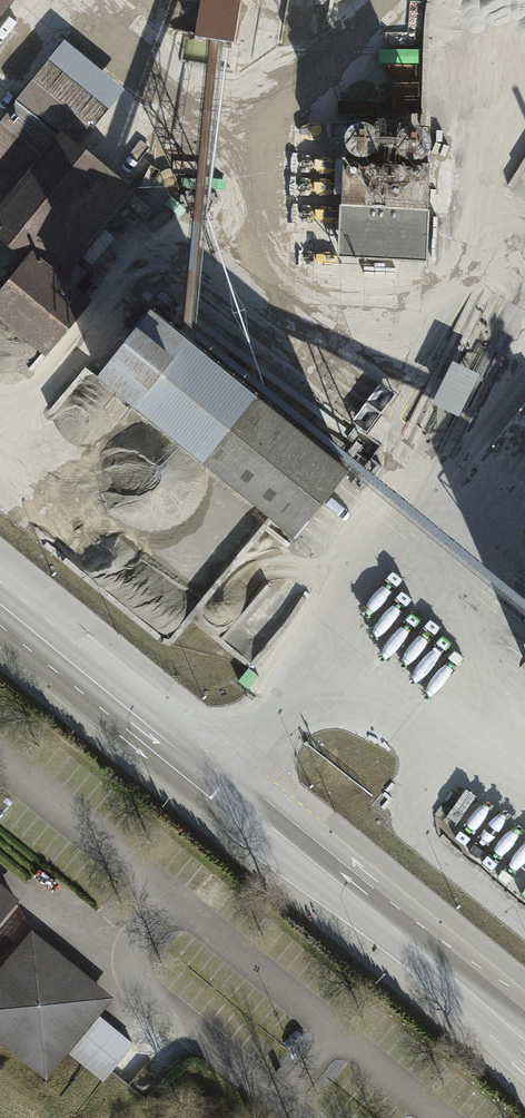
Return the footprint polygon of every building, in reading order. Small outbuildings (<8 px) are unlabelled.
[(14,0),(0,0),(0,17),(14,0)] [(194,33),(234,39),(240,0),(200,0),(194,33)] [(61,44),(0,121),(0,237),(25,257),(0,288),(0,322),(48,360),(93,303),(61,277),(133,187),(77,143),(119,89),(61,44)] [(440,166),(356,162),(352,261),(436,265),(440,166)] [(355,462),(152,303),(91,380),(294,539),(355,462)] [(464,391),(472,374),(458,367),(438,405),(448,410),(459,388),(464,391)] [(17,900),(0,886),(0,919),(17,900)] [(32,937),(0,977),(0,1041),(45,1077),(68,1050),(94,1017),(109,998),(32,937)] [(94,1017),(68,1050),(105,1079),(131,1046),(94,1017)]
